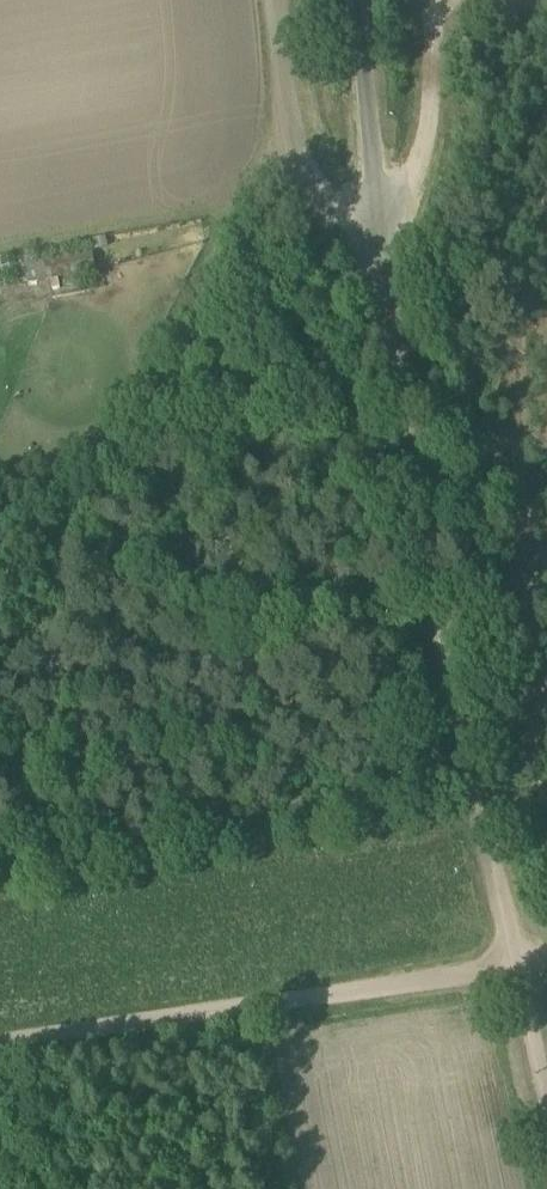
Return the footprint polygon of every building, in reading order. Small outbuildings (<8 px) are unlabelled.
[(92,251),(24,264),(28,283),(95,270),(92,251)]
